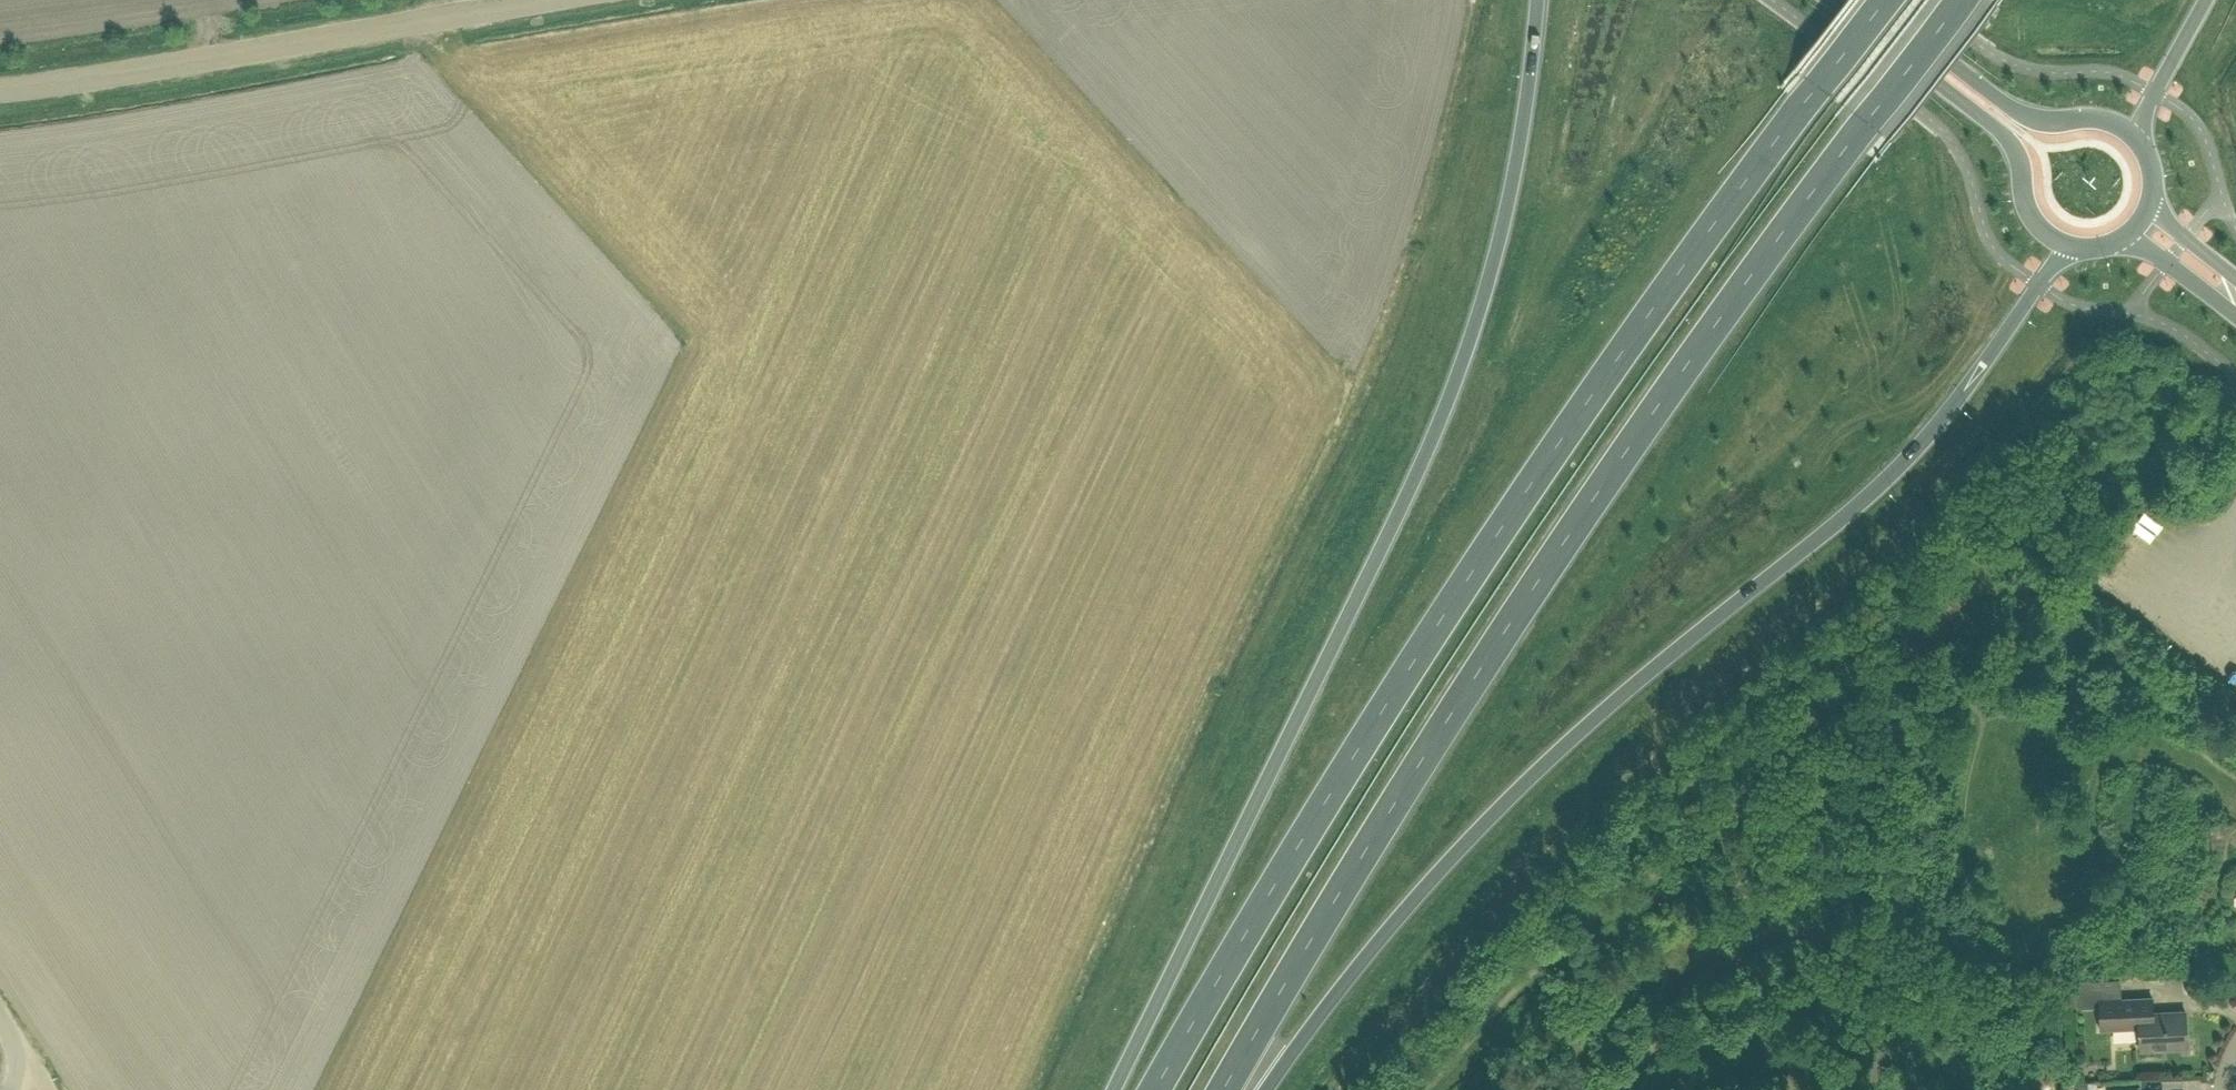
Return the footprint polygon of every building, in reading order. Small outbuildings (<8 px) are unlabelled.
[(2149,518),(2142,528),(2159,540),(2166,530),(2149,518)] [(2118,1000),(2117,981),(2079,983),(2080,1007),(2099,1006),(2100,1030),(2138,1028),(2140,1050),(2188,1047),(2187,1012),(2154,1014),(2153,998),(2118,1000)]
